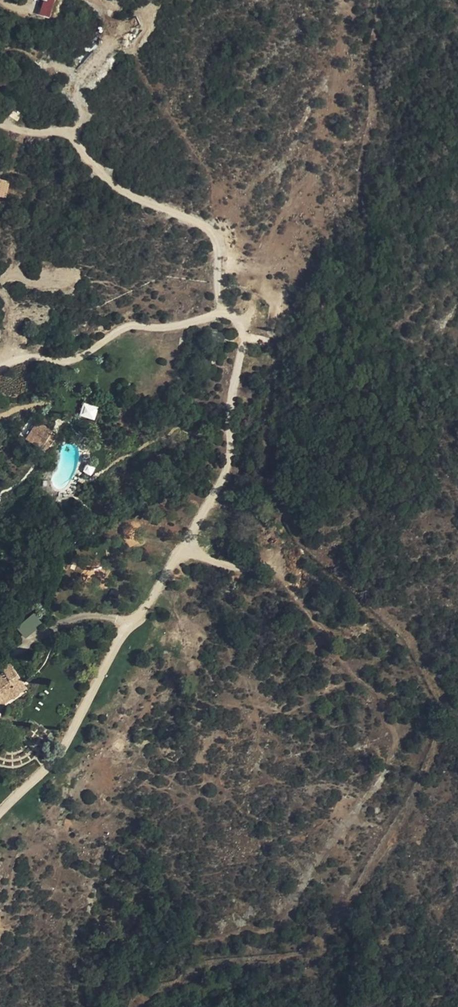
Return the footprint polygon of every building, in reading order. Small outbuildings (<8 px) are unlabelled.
[(37,14),(49,18),(55,0),(42,0),(37,14)] [(6,198),(9,182),(0,180),(0,196),(6,198)] [(268,346),(270,336),(255,333),(253,343),(268,346)] [(79,416),(94,421),(98,407),(83,402),(79,416)] [(45,450),(56,433),(37,421),(26,438),(45,450)] [(16,628),(25,638),(42,623),(33,613),(16,628)] [(25,685),(13,665),(1,673),(4,678),(0,681),(0,702),(25,685)]
